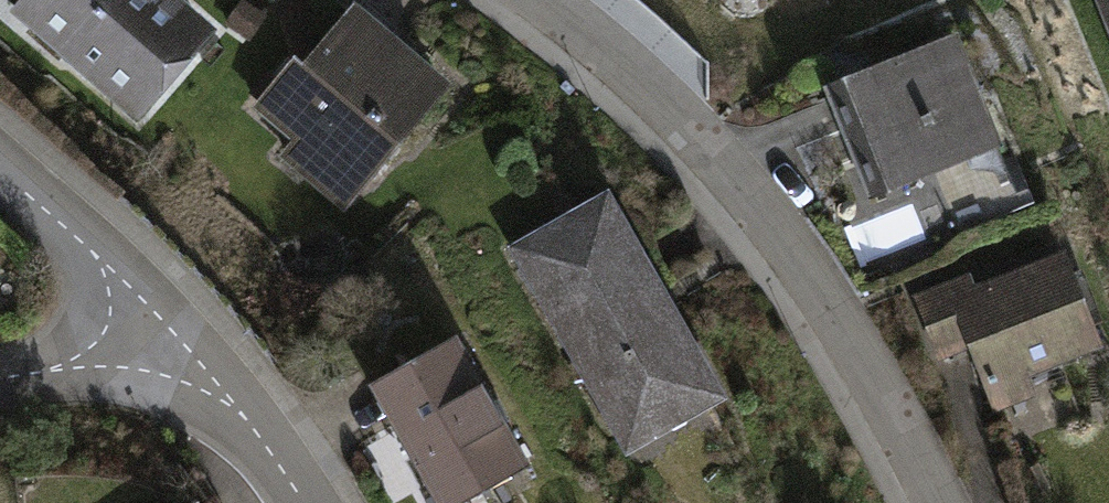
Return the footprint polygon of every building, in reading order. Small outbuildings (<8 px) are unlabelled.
[(12,17),(139,126),(221,31),(184,0),(7,0),(19,10),(12,17)] [(1108,31),(1108,0),(1096,0),(1108,31)] [(291,63),(251,112),(290,143),(275,161),(344,217),(449,88),(353,10),(302,72),(291,63)] [(958,20),(822,75),(871,196),(1007,141),(958,20)] [(609,195),(508,252),(626,460),(727,403),(609,195)] [(970,267),(908,291),(937,363),(970,350),(993,409),(1034,393),(1025,370),(1102,340),(1064,243),(974,278),(970,267)] [(458,343),(369,393),(432,502),(479,502),(532,473),(458,343)]
